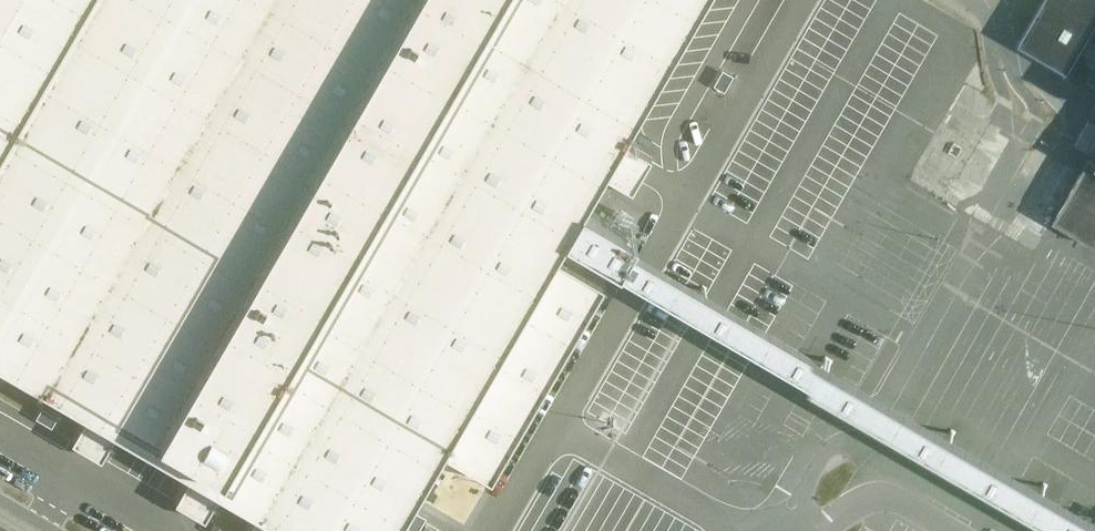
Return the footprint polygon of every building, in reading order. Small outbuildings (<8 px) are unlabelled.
[(0,117),(0,370),(77,412),(111,432),(186,474),(222,493),(265,517),(289,530),(411,530),(449,467),(491,492),(606,295),(560,269),(579,237),(593,213),(623,159),(646,122),(715,0),(68,0),(0,117)] [(68,0),(0,0),(0,117),(68,0)] [(1034,39),(1069,60),(1094,15),(1094,0),(1057,0),(1034,39)] [(623,159),(648,173),(658,155),(669,135),(646,122),(623,159)] [(1067,224),(1094,240),(1094,175),(1067,224)] [(93,462),(111,432),(77,412),(57,443),(93,462)] [(203,525),(222,493),(186,474),(168,505),(203,525)] [(265,517),(256,530),(289,530),(265,517)]
